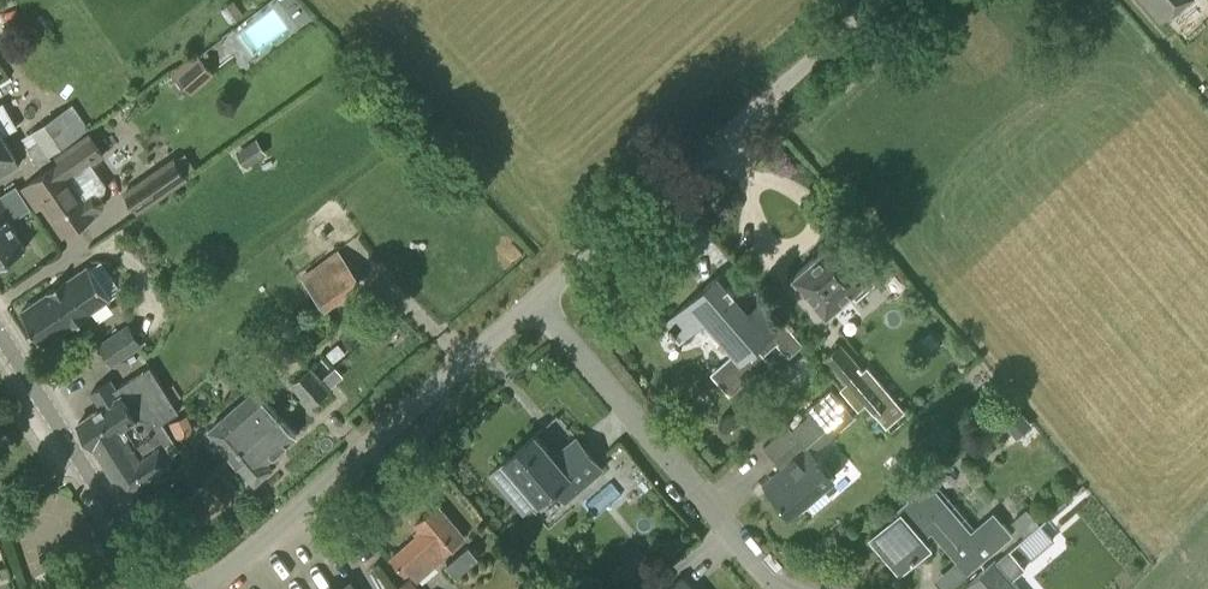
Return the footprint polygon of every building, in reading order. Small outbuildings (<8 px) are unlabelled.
[(1160,22),(1172,12),(1185,27),(1183,29),(1207,58),(1207,0),(1141,0),(1160,22)] [(192,93),(214,73),(196,52),(174,72),(192,93)] [(20,165),(3,135),(18,126),(3,101),(0,103),(0,176),(20,165)] [(40,169),(54,159),(51,155),(90,128),(73,103),(22,138),(40,169)] [(92,174),(86,165),(91,161),(93,164),(105,155),(88,131),(53,154),(59,162),(28,183),(43,204),(64,234),(104,207),(105,200),(101,193),(98,193),(103,190),(104,183),(99,174),(92,174)] [(246,168),(268,152),(257,137),(235,152),(246,168)] [(138,212),(188,178),(172,156),(123,190),(138,212)] [(26,246),(8,218),(13,214),(2,194),(0,196),(0,263),(26,246)] [(856,294),(875,278),(870,273),(871,273),(837,234),(793,273),(827,311),(852,289),(856,294)] [(326,311),(364,283),(341,252),(303,280),(326,311)] [(110,297),(88,264),(66,279),(65,278),(47,291),(46,289),(20,310),(42,342),(70,324),(71,325),(89,313),(88,312),(110,297)] [(786,353),(800,341),(763,298),(748,311),(717,276),(652,332),(656,337),(669,326),(680,339),(705,318),(735,352),(711,373),(730,394),(756,371),(759,375),(772,364),(763,353),(776,342),(786,353)] [(113,365),(143,344),(128,322),(98,343),(113,365)] [(852,390),(869,376),(841,342),(824,357),(852,390)] [(178,410),(149,365),(115,386),(110,378),(90,391),(100,407),(78,422),(120,488),(126,489),(170,461),(166,455),(179,447),(162,420),(178,410)] [(334,393),(309,366),(291,382),(319,414),(334,401),(343,411),(364,392),(351,377),(334,393)] [(268,426),(280,415),(255,387),(208,428),(231,455),(266,424),(268,426)] [(813,451),(830,436),(854,416),(830,388),(805,410),(809,414),(807,415),(792,428),(789,424),(763,445),(784,470),(766,486),(789,514),(834,476),(819,458),(819,457),(818,456),(813,451)] [(1011,431),(1027,417),(1014,402),(998,416),(1011,431)] [(266,424),(231,455),(255,481),(272,466),(271,465),(280,458),(275,452),(296,434),(280,415),(268,426),(266,424)] [(554,454),(535,432),(488,472),(523,513),(554,487),(565,499),(603,467),(576,435),(554,454)] [(934,448),(926,444),(920,450),(921,458),(928,461),(935,456),(934,448)] [(904,463),(898,462),(889,471),(889,476),(894,481),(900,481),(908,472),(908,467),(904,463)] [(969,532),(923,477),(907,491),(912,498),(902,506),(905,509),(872,538),(900,570),(928,545),(921,536),(932,527),(947,545),(945,547),(968,573),(1014,533),(994,511),(969,532)] [(417,578),(443,556),(442,553),(464,534),(438,503),(415,523),(418,528),(414,531),(416,534),(391,556),(405,573),(409,569),(417,578)] [(1039,522),(1026,508),(1011,520),(1025,536),(1039,522)] [(1031,558),(1054,538),(1041,523),(1018,543),(1031,558)] [(456,576),(479,557),(469,545),(446,564),(456,576)] [(656,565),(639,545),(608,572),(623,588),(628,588),(656,565)] [(996,559),(964,585),(967,588),(1021,588),(996,559)] [(410,576),(395,588),(421,588),(410,576)] [(682,576),(667,588),(693,588),(682,576)] [(351,579),(334,588),(357,588),(351,579)]
